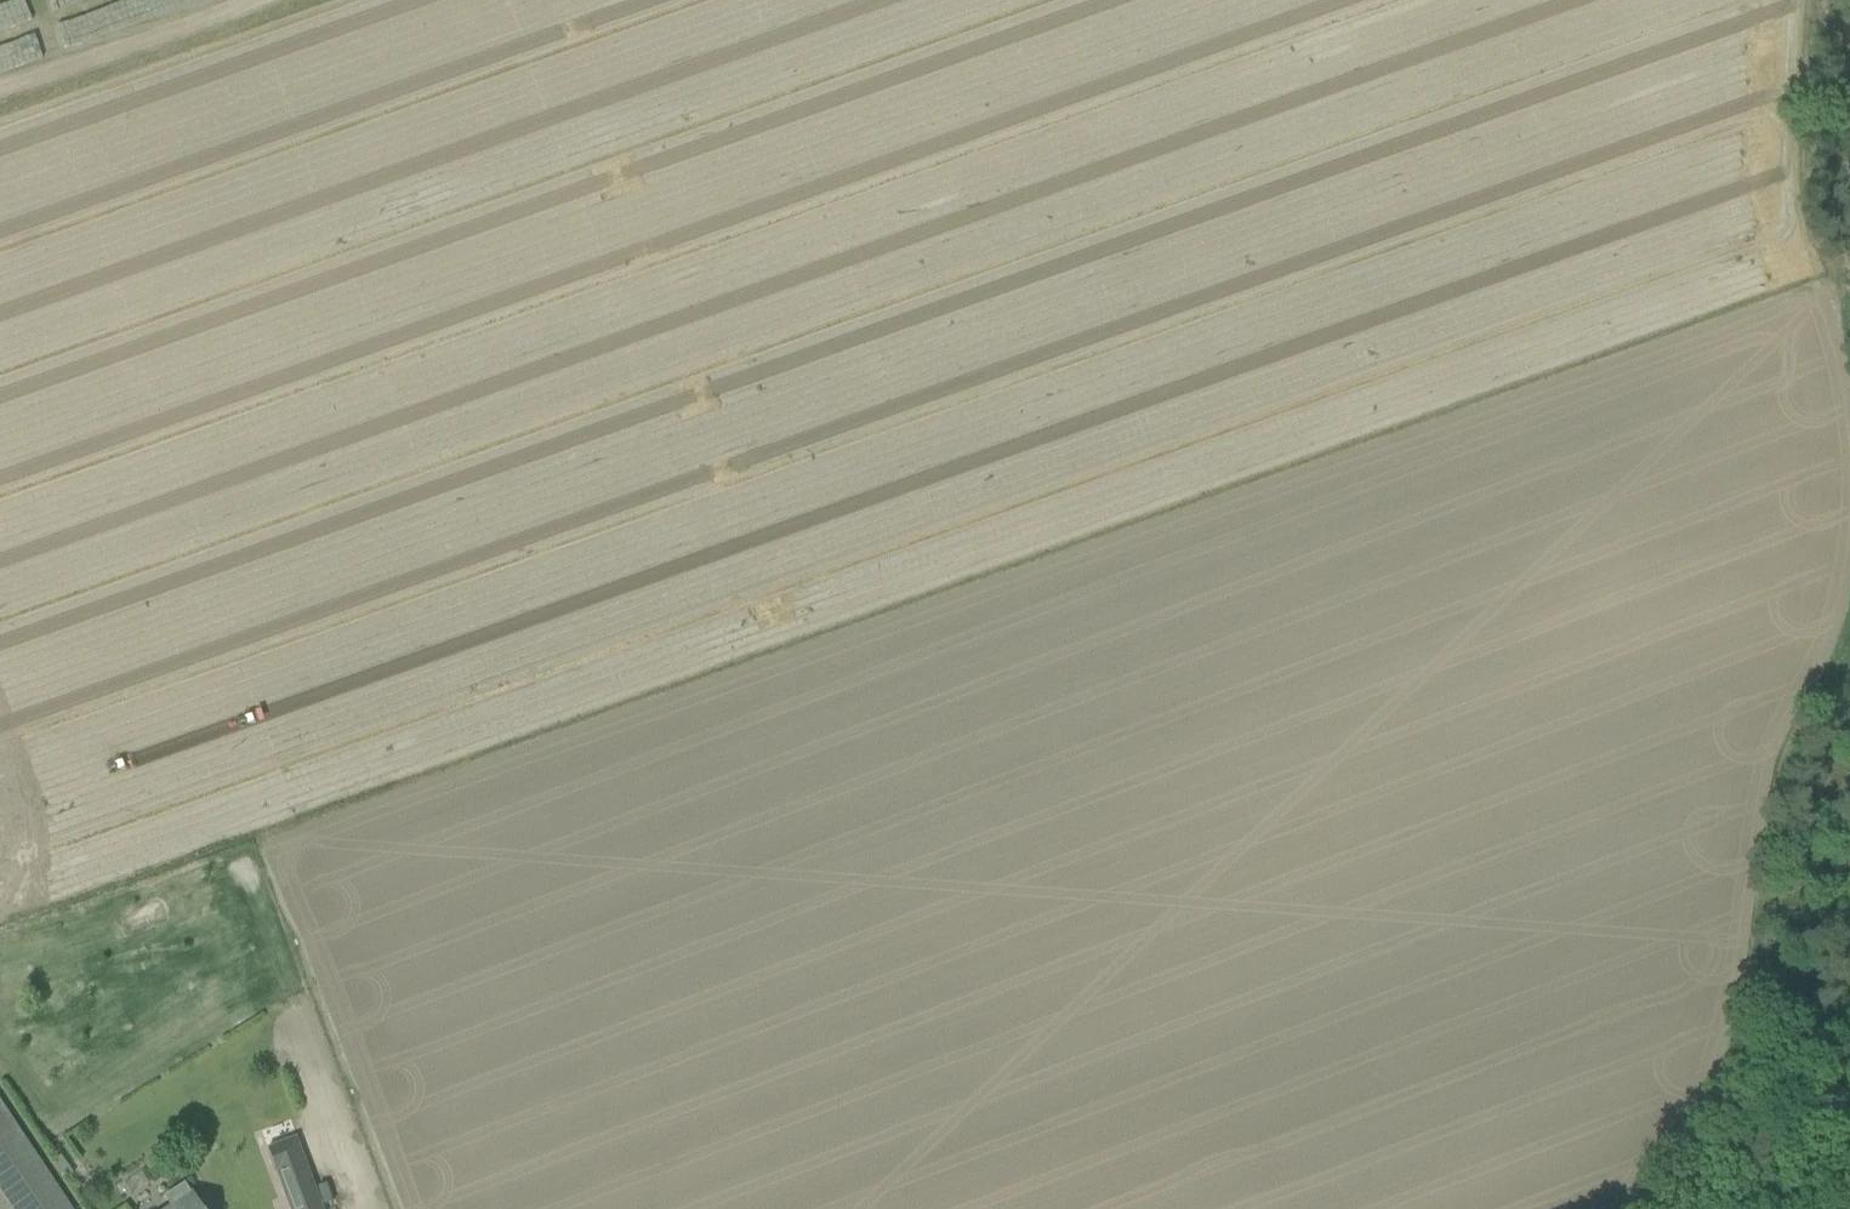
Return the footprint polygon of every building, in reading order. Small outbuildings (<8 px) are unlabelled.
[(14,1208),(73,1208),(68,1201),(34,1151),(6,1109),(0,1100),(0,1188),(14,1208)] [(303,1152),(278,1161),(277,1162),(276,1162),(276,1164),(285,1187),(287,1186),(296,1208),(324,1208),(312,1176),(303,1152)] [(59,1157),(52,1162),(65,1180),(72,1175),(59,1157)] [(195,1195),(193,1196),(186,1184),(166,1197),(173,1208),(172,1208),(204,1208),(195,1195)]
